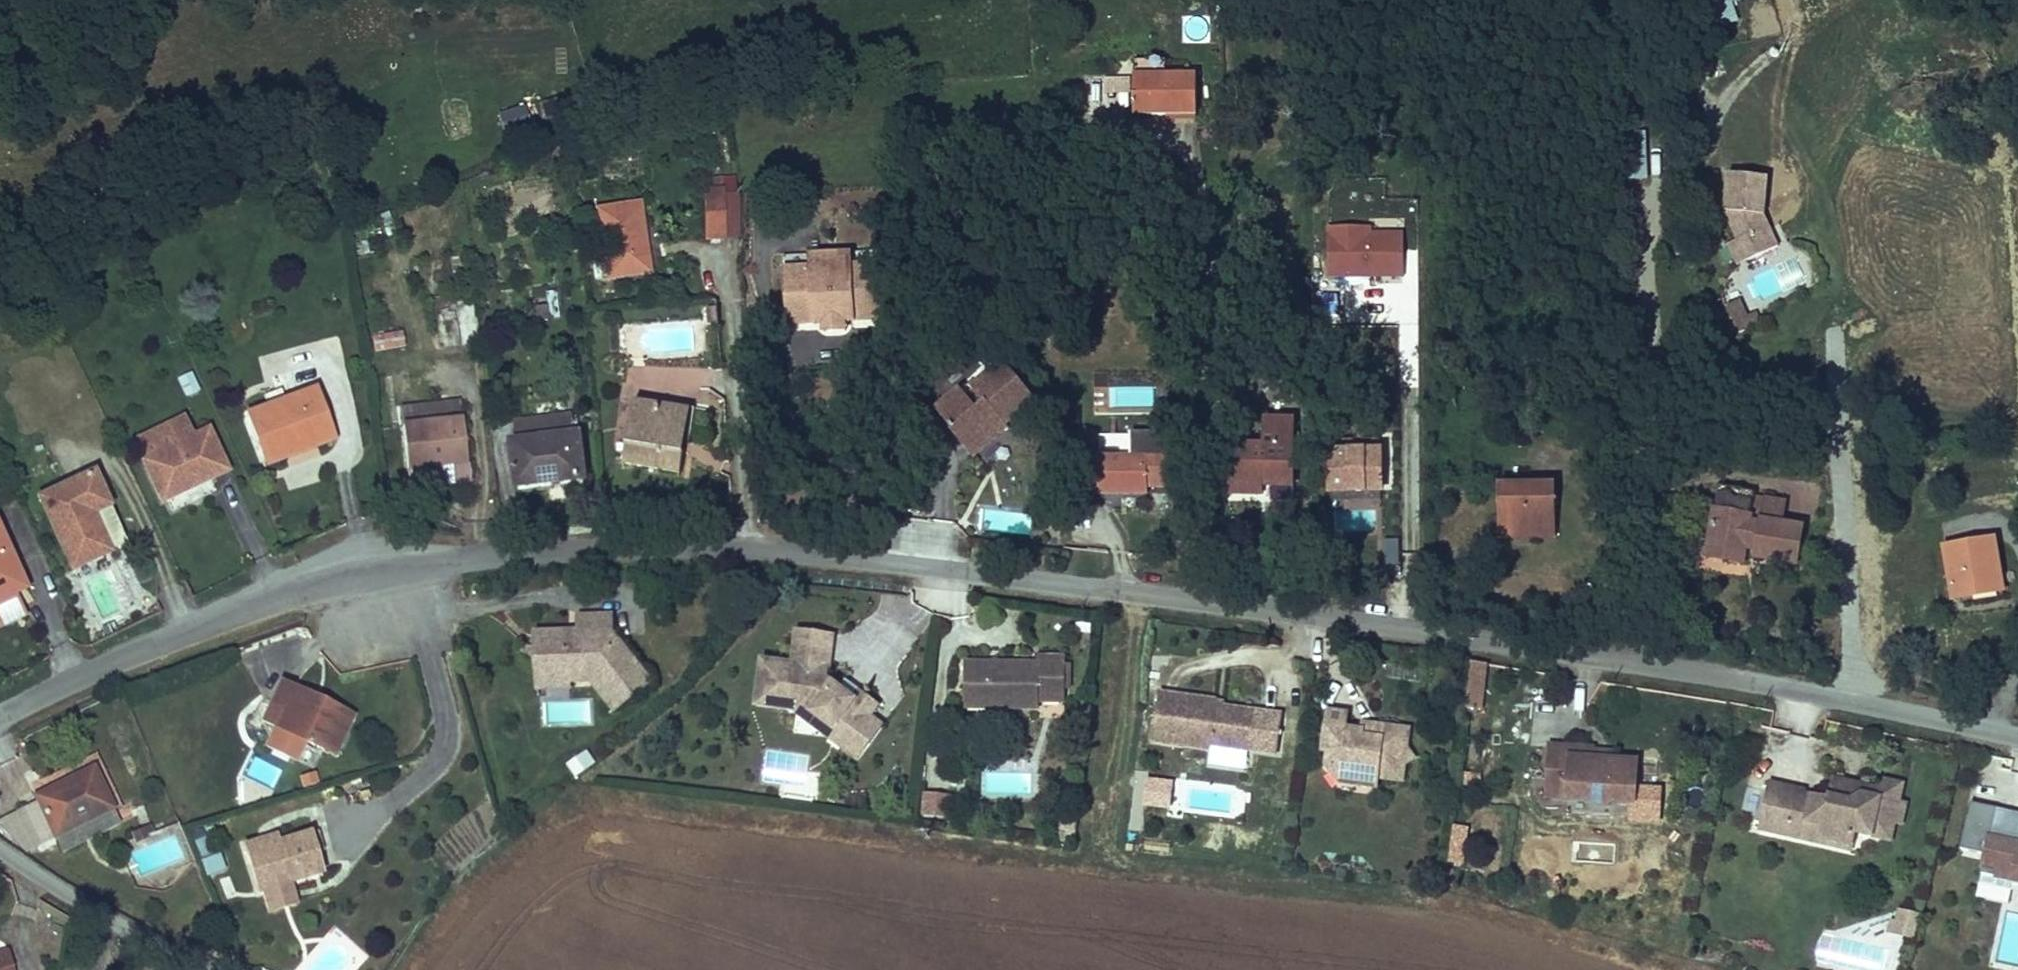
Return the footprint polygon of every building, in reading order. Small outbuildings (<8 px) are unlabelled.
[(1714,27),(1737,22),(1733,1),(1738,0),(1707,0),(1714,27)] [(1150,105),(1212,101),(1210,60),(1148,66),(1150,105)] [(1129,79),(1102,79),(1102,96),(1129,97),(1129,79)] [(1644,179),(1644,138),(1623,137),(1622,178),(1644,179)] [(1789,242),(1774,214),(1779,177),(1738,170),(1731,206),(1746,210),(1741,227),(1755,256),(1789,242)] [(731,233),(749,230),(744,190),(727,192),(731,233)] [(643,276),(680,269),(669,198),(630,206),(643,276)] [(1326,278),(1403,278),(1403,230),(1327,229),(1326,278)] [(901,232),(854,235),(860,244),(874,242),(877,256),(903,254),(901,232)] [(809,239),(810,260),(843,257),(851,235),(809,239)] [(874,242),(860,244),(854,235),(851,235),(843,257),(810,260),(815,317),(908,309),(903,254),(877,256),(874,242)] [(555,290),(544,292),(549,318),(559,317),(555,290)] [(1757,310),(1750,294),(1736,301),(1747,328),(1771,318),(1766,306),(1757,310)] [(477,304),(458,304),(458,339),(478,338),(477,304)] [(1028,409),(1054,384),(1023,351),(990,382),(983,374),(959,399),(1004,442),(1032,415),(1028,409)] [(186,397),(201,391),(192,372),(177,378),(186,397)] [(351,427),(336,389),(273,416),(288,454),(351,427)] [(1280,400),(1279,428),(1243,430),(1244,480),(1277,479),(1276,469),(1308,466),(1308,400),(1280,400)] [(658,464),(716,472),(727,409),(669,401),(658,464)] [(401,406),(402,422),(448,420),(447,404),(401,406)] [(603,440),(601,418),(540,425),(543,444),(603,440)] [(434,474),(492,464),(485,421),(425,431),(434,474)] [(356,440),(351,427),(288,454),(293,466),(356,440)] [(187,500),(251,471),(232,430),(168,461),(187,500)] [(608,485),(603,440),(543,444),(536,446),(540,491),(608,485)] [(1163,482),(1162,444),(1115,445),(1114,482),(1163,482)] [(1327,497),(1383,497),(1384,450),(1327,450),(1327,497)] [(1566,515),(1565,469),(1509,471),(1509,515),(1566,515)] [(120,513),(133,507),(118,473),(68,499),(99,570),(137,554),(120,513)] [(1771,548),(1810,558),(1819,518),(1801,512),(1804,495),(1782,490),(1778,513),(1768,512),(1774,481),(1738,475),(1724,546),(1758,554),(1760,539),(1772,541),(1771,548)] [(1567,528),(1566,515),(1509,515),(1509,526),(1567,528)] [(51,587),(20,520),(0,531),(0,583),(11,605),(51,587)] [(1988,584),(2017,579),(2010,538),(1959,546),(1968,592),(1988,590),(1988,584)] [(862,638),(871,598),(839,592),(831,623),(811,620),(803,650),(789,649),(786,666),(826,674),(837,685),(845,676),(864,690),(873,685),(886,702),(907,681),(916,670),(898,656),(891,662),(862,638)] [(590,668),(591,683),(621,680),(648,710),(677,685),(645,639),(643,615),(604,619),(606,640),(590,642),(588,635),(561,638),(562,669),(590,668)] [(1067,676),(1097,680),(1100,638),(1069,634),(1068,644),(999,637),(996,681),(1066,688),(1067,676)] [(1469,663),(1466,708),(1484,709),(1487,664),(1469,663)] [(590,694),(591,683),(590,668),(562,669),(564,695),(590,694)] [(1246,724),(1281,729),(1286,691),(1250,687),(1249,678),(1194,673),(1188,726),(1242,734),(1246,724)] [(864,690),(845,676),(837,685),(887,729),(921,693),(907,681),(886,702),(873,685),(864,690)] [(383,728),(350,711),(344,718),(319,705),(303,695),(287,726),(301,734),(330,749),(362,766),(383,728)] [(1444,738),(1434,726),(1436,709),(1410,705),(1407,717),(1377,710),(1377,698),(1358,696),(1353,737),(1362,741),(1355,754),(1369,765),(1377,757),(1429,765),(1432,745),(1444,738)] [(541,723),(595,726),(596,701),(542,699),(541,723)] [(1619,744),(1576,741),(1574,771),(1593,772),(1592,792),(1614,794),(1618,799),(1632,800),(1637,795),(1658,797),(1662,758),(1641,756),(1618,754),(1619,744)] [(1618,754),(1641,756),(1642,747),(1619,744),(1618,754)] [(576,776),(596,763),(587,750),(567,763),(576,776)] [(62,803),(48,809),(65,843),(83,837),(139,812),(119,770),(59,796),(62,803)] [(1572,790),(1592,792),(1593,772),(1574,771),(1572,790)] [(1859,780),(1857,789),(1886,796),(1889,787),(1859,780)] [(1875,845),(1878,833),(1914,842),(1918,824),(1925,826),(1930,806),(1923,805),(1927,787),(1908,782),(1906,791),(1889,787),(1886,796),(1857,789),(1854,801),(1829,795),(1829,791),(1795,783),(1784,828),(1801,832),(1811,826),(1814,817),(1848,826),(1845,837),(1875,845)] [(921,793),(918,816),(952,821),(955,797),(921,793)] [(1967,805),(1960,854),(1983,857),(1977,899),(2007,904),(2010,886),(2017,887),(2017,812),(1967,805)] [(46,842),(54,848),(65,843),(48,809),(31,815),(46,842)] [(147,831),(139,812),(83,837),(89,853),(147,831)] [(1874,850),(1875,845),(1845,837),(1848,826),(1814,817),(1811,826),(1801,832),(1874,850)] [(337,836),(310,843),(312,853),(279,863),(291,903),(352,884),(337,836)] [(277,854),(279,863),(312,853),(310,843),(277,854)] [(220,855),(200,860),(205,878),(225,872),(220,855)] [(1916,939),(1919,913),(1894,910),(1891,936),(1916,939)] [(30,942),(1,948),(0,945),(0,969),(37,969),(30,942)]
